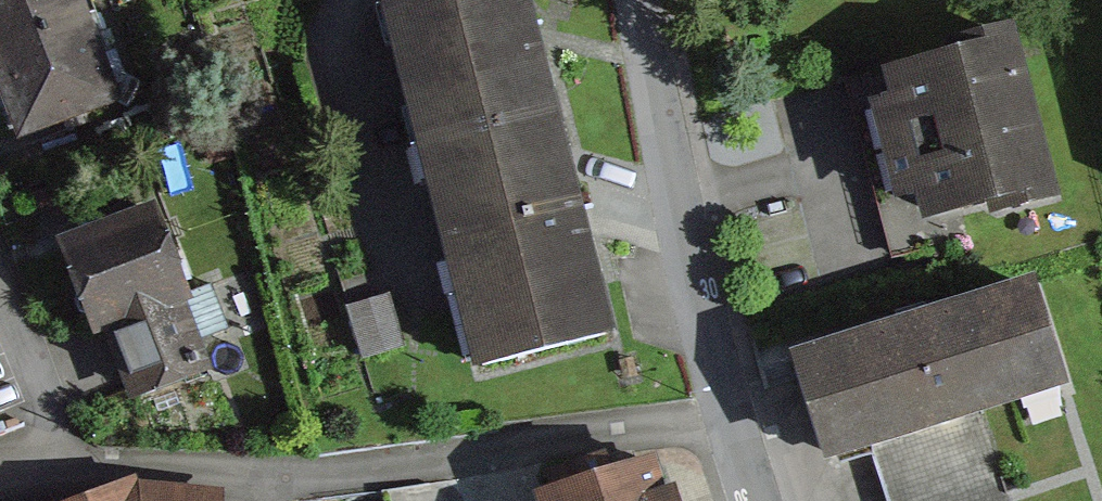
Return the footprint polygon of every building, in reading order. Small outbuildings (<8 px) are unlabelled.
[(76,0),(0,0),(0,89),(19,139),(115,103),(76,0)] [(519,0),(460,0),(382,18),(424,197),(558,165),(519,0)] [(994,38),(836,75),(872,226),(1030,190),(994,38)] [(600,343),(558,165),(424,197),(466,375),(600,343)] [(155,210),(54,241),(82,332),(113,323),(133,385),(204,363),(155,210)] [(1024,293),(798,369),(832,469),(1058,393),(1024,293)] [(127,495),(123,483),(73,500),(180,500),(127,495)] [(667,485),(610,500),(671,500),(667,485)]
